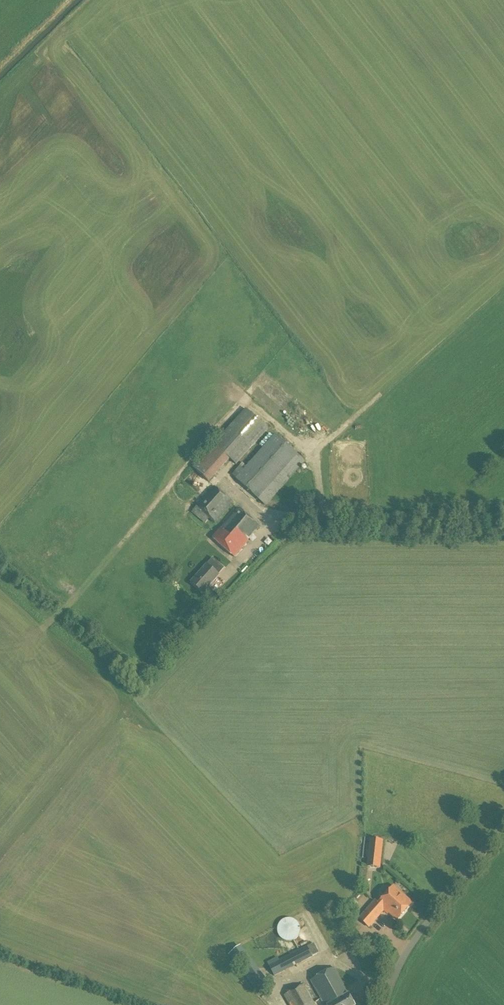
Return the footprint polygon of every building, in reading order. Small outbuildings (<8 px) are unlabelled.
[(236,465),(269,429),(246,409),(214,443),(193,467),(209,482),(230,459),(236,465)] [(266,506),(280,490),(306,461),(275,434),(244,470),(240,466),(235,472),(238,476),(236,479),(266,506)] [(234,504),(214,487),(192,512),(205,523),(209,518),(216,524),(234,504)] [(221,528),(212,538),(234,558),(249,542),(248,541),(258,526),(238,508),(221,528)] [(213,558),(207,565),(191,582),(204,593),(219,575),(212,569),(218,562),(213,558)] [(380,869),(383,841),(370,839),(367,867),(380,869)] [(393,886),(379,902),(387,908),(398,919),(412,903),(393,886)] [(358,903),(364,896),(358,891),(351,900),(355,904),(357,902),(358,903)] [(379,902),(376,899),(375,900),(359,918),(369,928),(387,908),(379,902)] [(288,918),(286,918),(284,919),(282,920),(281,921),(279,922),(278,924),(278,926),(277,928),(277,930),(277,932),(278,933),(279,935),(280,937),(281,938),(282,939),(284,940),(286,941),(288,941),(290,941),(292,940),(294,940),(295,939),(297,937),(298,936),(299,934),(300,932),(300,930),(300,928),(300,927),(299,925),(298,923),(297,922),(295,920),(294,919),(292,919),(290,918),(288,918)] [(274,977),(313,956),(307,946),(268,965),(274,977)] [(349,994),(335,968),(310,981),(321,999),(314,1002),(304,984),(284,996),(289,1004),(355,1004),(349,994)]
